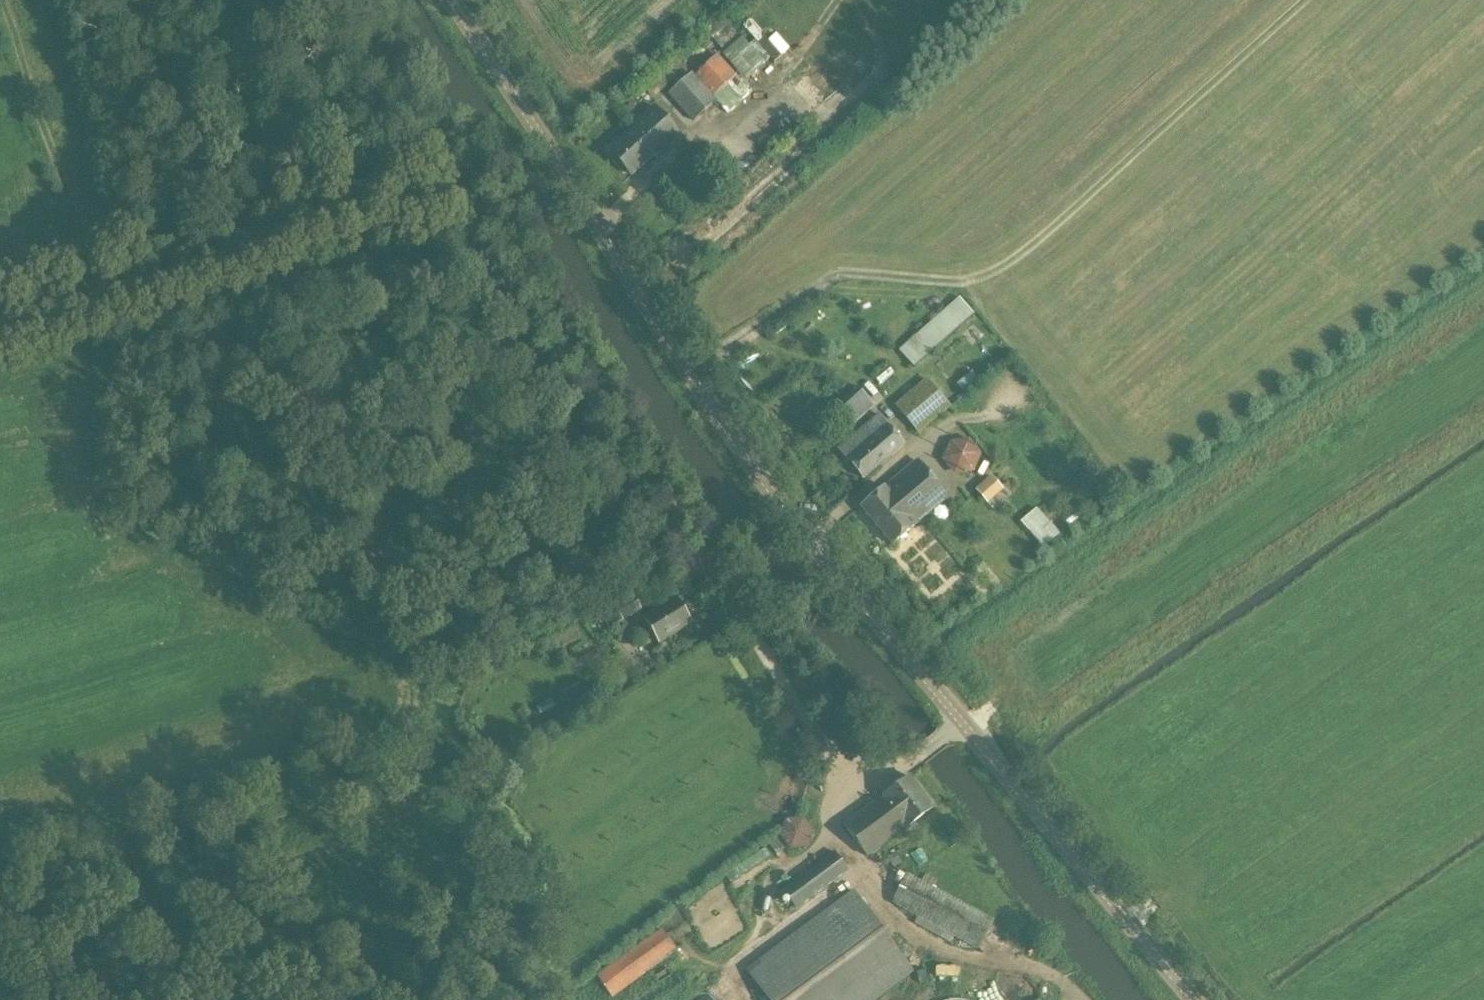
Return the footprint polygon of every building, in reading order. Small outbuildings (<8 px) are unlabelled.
[(750,19),(743,25),(774,62),(789,49),(776,34),(768,41),(750,19)] [(745,81),(765,63),(742,37),(722,55),(745,81)] [(735,75),(715,53),(692,74),(691,73),(668,94),(693,122),(715,101),(712,97),(735,75)] [(628,115),(634,110),(630,106),(624,111),(628,115)] [(656,158),(679,137),(653,108),(630,129),(631,131),(608,151),(631,176),(654,156),(656,158)] [(974,315),(959,299),(899,352),(914,368),(974,315)] [(965,393),(980,381),(973,372),(958,384),(965,393)] [(919,433),(949,407),(926,380),(896,406),(919,433)] [(839,406),(854,424),(874,407),(859,389),(839,406)] [(863,479),(903,446),(877,415),(838,448),(863,479)] [(954,475),(974,472),(981,454),(969,439),(949,441),(942,460),(954,475)] [(890,545),(926,516),(947,499),(916,462),(860,508),(890,545)] [(988,504),(1003,490),(990,476),(975,490),(988,504)] [(1042,547),(1058,533),(1037,508),(1020,522),(1042,547)] [(623,620),(641,609),(633,596),(615,606),(623,620)] [(658,643),(691,623),(675,598),(643,617),(658,643)] [(866,857),(932,808),(908,777),(842,825),(866,857)] [(794,818),(785,819),(782,827),(779,834),(788,843),(801,842),(805,832),(803,822),(794,818)] [(893,868),(906,859),(900,850),(887,858),(893,868)] [(795,910),(847,872),(833,853),(782,891),(795,910)] [(977,949),(991,923),(905,876),(891,902),(977,949)] [(912,972),(853,892),(746,970),(768,999),(874,999),(912,972)] [(610,997),(675,950),(661,929),(596,976),(610,997)]
